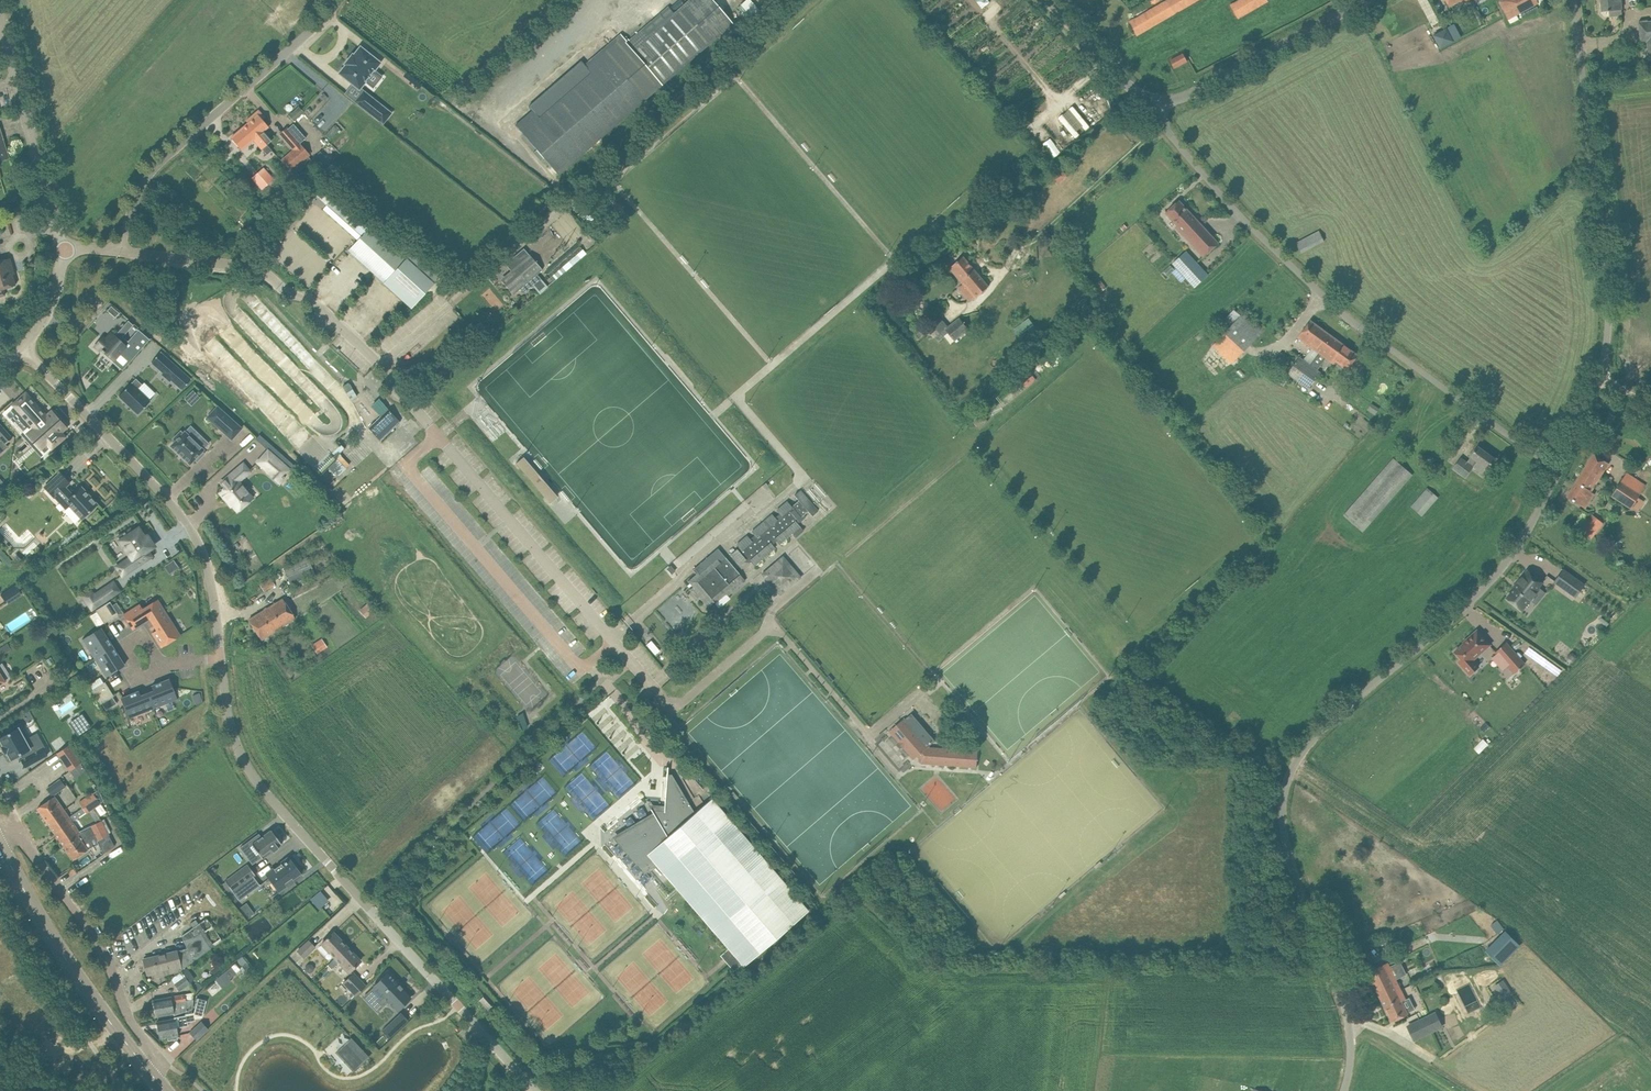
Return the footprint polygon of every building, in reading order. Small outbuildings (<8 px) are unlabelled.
[(515,125),(522,133),(536,149),(534,152),(541,160),(544,158),(558,175),(636,107),(733,23),(713,0),(689,0),(674,13),(668,6),(643,29),(629,40),(626,36),(623,39),(619,35),(605,47),(602,50),(583,66),(580,62),(528,107),(531,111),(515,125)] [(736,8),(748,24),(762,13),(753,0),(747,0),(736,8)] [(1196,0),(1167,0),(1154,7),(1150,1),(1132,11),(1136,18),(1129,22),(1136,35),(1196,0)] [(1240,19),(1271,2),(1270,0),(1238,0),(1231,3),(1240,19)] [(1537,4),(1539,4),(1537,0),(1509,0),(1517,15),(1537,4)] [(1601,11),(1609,10),(1609,17),(1622,15),(1620,0),(1600,0),(1601,11)] [(1650,6),(1650,0),(1633,0),(1634,8),(1650,6)] [(1445,28),(1432,34),(1439,47),(1452,40),(1445,28)] [(359,88),(372,72),(373,73),(375,71),(374,70),(379,62),(360,47),(353,55),(352,54),(345,64),(346,65),(339,73),(359,88)] [(1174,68),(1187,61),(1183,53),(1170,60),(1174,68)] [(363,91),(355,101),(377,119),(385,109),(363,91)] [(299,107),(289,116),(294,121),(304,112),(299,107)] [(251,120),(248,123),(266,145),(271,141),(263,131),(268,126),(262,119),(265,117),(258,110),(249,118),(251,120)] [(243,127),(231,138),(238,146),(241,150),(253,139),(262,149),(267,155),(272,151),(266,145),(248,123),(243,127)] [(286,127),(278,134),(291,148),(292,149),(281,160),(291,171),(309,154),(301,145),(300,143),(298,141),(287,129),(286,127)] [(9,158),(0,129),(0,161),(9,158)] [(264,167),(251,178),(260,189),(261,190),(262,189),(274,178),(264,167)] [(337,191),(326,203),(360,233),(362,235),(348,250),(384,282),(403,300),(411,308),(412,307),(439,277),(405,247),(400,253),(370,226),(373,223),(337,191)] [(1166,212),(1173,220),(1176,224),(1175,225),(1204,257),(1218,243),(1179,200),(1166,212)] [(1319,230),(1305,238),(1296,243),(1301,253),(1324,240),(1319,230)] [(505,264),(512,272),(502,281),(513,294),(520,288),(524,293),(541,279),(537,274),(542,269),(524,248),(505,264)] [(568,270),(587,252),(584,248),(564,266),(568,270)] [(1173,263),(1172,264),(1176,268),(1174,270),(1175,271),(1183,280),(1184,281),(1186,279),(1194,288),(1209,274),(1186,250),(1173,263)] [(955,263),(950,268),(963,284),(959,288),(961,291),(966,287),(974,296),(975,298),(980,293),(989,286),(963,256),(955,263)] [(5,295),(3,289),(15,285),(11,272),(11,273),(10,269),(13,269),(10,258),(0,260),(0,296),(5,295)] [(1106,288),(1101,280),(1095,284),(1101,292),(1106,288)] [(1244,311),(1237,319),(1212,345),(1232,363),(1257,337),(1264,329),(1244,311)] [(949,333),(954,341),(969,329),(959,317),(948,326),(943,319),(931,328),(937,335),(935,337),(938,341),(949,333)] [(1304,329),(1298,337),(1312,347),(1319,352),(1331,336),(1310,320),(1304,329)] [(104,336),(96,345),(104,352),(105,350),(114,358),(120,352),(130,361),(150,340),(139,330),(129,341),(120,333),(117,337),(115,335),(110,341),(104,336)] [(1358,355),(1331,336),(1334,363),(1336,361),(1348,369),(1358,355)] [(160,352),(151,362),(163,373),(162,374),(169,381),(171,379),(182,389),(191,379),(160,352)] [(1299,357),(1287,373),(1298,381),(1310,365),(1303,359),(1299,357)] [(1310,365),(1298,381),(1309,389),(1320,372),(1317,370),(1310,365)] [(131,382),(119,396),(138,414),(150,400),(138,389),(142,384),(136,378),(131,383),(131,382)] [(23,394),(7,409),(17,420),(28,432),(25,435),(36,446),(42,441),(50,450),(63,437),(56,429),(61,425),(56,420),(55,421),(52,418),(53,417),(49,412),(44,417),(23,394)] [(388,408),(388,409),(379,399),(372,405),(381,415),(367,428),(379,441),(400,421),(388,408)] [(217,406),(207,417),(224,433),(234,421),(217,406)] [(972,420),(979,428),(988,421),(981,412),(972,420)] [(0,425),(0,444),(3,441),(5,444),(12,438),(0,425)] [(175,441),(171,446),(190,464),(194,459),(197,461),(204,454),(202,451),(204,450),(203,449),(208,443),(202,437),(196,443),(193,439),(185,431),(183,433),(180,431),(173,438),(175,441)] [(1473,466),(1484,474),(1495,459),(1478,446),(1467,462),(1461,458),(1453,468),(1465,477),(1473,466)] [(283,479),(291,470),(268,450),(257,462),(268,472),(273,467),(283,475),(282,477),(283,479)] [(1593,453),(1567,496),(1582,506),(1608,463),(1593,453)] [(553,501),(559,495),(524,456),(517,462),(553,501)] [(1343,515),(1363,533),(1413,475),(1393,457),(1343,515)] [(338,458),(329,466),(338,476),(347,467),(338,458)] [(237,511),(253,498),(239,481),(250,471),(243,463),(220,483),(224,488),(219,492),(227,501),(228,500),(237,511)] [(69,505),(81,518),(97,504),(81,487),(73,495),(65,487),(69,483),(59,473),(44,487),(54,497),(65,509),(69,505)] [(1638,498),(1646,485),(1627,473),(1612,496),(1631,509),(1632,507),(1638,510),(1644,501),(1638,498)] [(1427,487),(1410,506),(1421,516),(1422,516),(1438,497),(1437,496),(1433,492),(1427,487)] [(781,516),(777,519),(772,514),(751,532),(756,537),(752,541),(747,535),(736,545),(740,550),(739,551),(737,549),(731,554),(740,564),(744,561),(750,561),(754,565),(775,548),(770,542),(775,539),(779,544),(792,533),(795,537),(803,530),(800,526),(796,521),(798,519),(800,522),(805,517),(803,514),(807,510),(812,515),(818,510),(807,498),(800,490),(794,495),(799,500),(792,506),(787,501),(776,510),(781,516)] [(1590,515),(1580,529),(1592,538),(1603,524),(1590,515)] [(131,556),(116,566),(119,570),(118,570),(119,572),(120,572),(122,576),(152,556),(149,553),(148,550),(154,546),(147,536),(145,537),(138,528),(133,532),(130,529),(125,532),(123,533),(118,537),(131,556)] [(727,595),(745,580),(718,548),(694,568),(698,573),(688,581),(696,591),(695,592),(708,607),(725,593),(727,595)] [(801,577),(782,555),(761,574),(780,595),(801,577)] [(309,557),(284,567),(291,584),(315,574),(309,557)] [(1537,592),(1535,590),(1542,582),(1527,569),(1516,583),(1518,585),(1507,598),(1522,610),(1537,592)] [(1576,596),(1584,584),(1572,576),(1564,588),(1576,596)] [(275,585),(271,578),(261,585),(265,591),(275,585)] [(109,588),(105,591),(110,598),(119,591),(113,582),(108,586),(109,588)] [(91,590),(83,596),(92,609),(100,604),(94,595),(91,590)] [(675,621),(680,626),(693,614),(687,607),(682,612),(678,607),(682,603),(678,597),(663,611),(673,622),(675,621)] [(296,618),(283,598),(249,620),(261,640),(296,618)] [(140,604),(124,614),(133,628),(149,618),(154,615),(163,609),(157,600),(143,609),(140,604)] [(103,606),(111,619),(118,614),(110,601),(103,606)] [(103,606),(96,610),(104,623),(111,619),(103,606)] [(157,630),(152,633),(161,647),(180,635),(163,609),(154,615),(149,618),(157,630)] [(94,658),(113,646),(101,628),(82,639),(94,658)] [(1481,653),(1490,644),(1477,630),(1467,639),(1468,640),(1455,651),(1462,659),(1459,662),(1470,674),(1479,666),(1472,659),(1480,651),(1481,653)] [(325,638),(314,642),(317,652),(328,648),(325,638)] [(1525,664),(1506,642),(1495,652),(1514,673),(1525,664)] [(94,658),(106,677),(124,665),(113,646),(94,658)] [(5,681),(4,680),(9,677),(2,664),(0,665),(0,685),(5,681)] [(669,667),(664,671),(671,680),(677,675),(669,667)] [(153,709),(177,699),(169,679),(152,685),(152,686),(153,690),(147,693),(149,698),(153,709)] [(92,690),(96,697),(109,689),(105,682),(92,690)] [(109,689),(96,697),(101,704),(114,696),(109,689)] [(139,691),(138,691),(121,698),(129,718),(153,709),(149,698),(147,693),(141,695),(139,691)] [(935,741),(912,714),(905,719),(928,747),(935,741)] [(913,760),(917,756),(928,747),(905,719),(904,718),(889,731),(913,760)] [(1,746),(5,753),(7,752),(11,759),(20,754),(23,758),(21,760),(25,767),(47,755),(43,747),(36,751),(20,722),(5,731),(7,734),(0,738),(0,740),(3,745),(1,746)] [(593,754),(611,775),(635,755),(617,734),(593,754)] [(68,745),(57,753),(70,771),(81,763),(68,745)] [(928,747),(917,756),(920,759),(918,760),(921,764),(976,767),(977,751),(929,747),(928,747)] [(654,815),(623,834),(644,870),(655,863),(657,866),(683,895),(728,948),(720,955),(723,959),(726,962),(730,967),(733,970),(733,971),(742,964),(743,966),(808,910),(711,798),(709,800),(694,813),(671,774),(667,774),(668,767),(667,767),(666,777),(666,783),(664,805),(664,811),(652,810),(651,808),(650,809),(652,812),(652,813),(654,815)] [(83,808),(69,818),(62,822),(67,829),(57,836),(64,846),(73,839),(72,837),(79,832),(72,822),(86,812),(86,813),(100,803),(106,798),(99,789),(79,802),(83,808)] [(37,808),(47,822),(64,810),(54,796),(37,808)] [(69,818),(64,810),(47,822),(57,836),(67,829),(62,822),(69,818)] [(102,820),(79,832),(72,837),(73,839),(64,846),(73,860),(88,849),(81,840),(88,837),(91,843),(96,841),(97,841),(109,835),(109,833),(111,832),(104,819),(102,820)] [(278,847),(282,844),(271,830),(261,837),(259,833),(247,842),(259,859),(261,857),(262,858),(273,851),(278,847)] [(299,867),(292,859),(290,860),(288,858),(287,858),(288,859),(281,863),(274,868),(274,869),(267,874),(280,891),(287,886),(301,875),(296,869),(299,867)] [(247,864),(225,881),(233,892),(244,883),(255,875),(247,864)] [(233,892),(240,900),(250,892),(244,883),(233,892)] [(326,910),(340,897),(328,884),(314,897),(326,910)] [(243,913),(247,918),(254,913),(250,908),(243,913)] [(182,935),(188,947),(143,959),(147,974),(156,972),(157,976),(181,970),(181,969),(222,940),(207,918),(182,935)] [(1486,950),(1501,966),(1520,947),(1506,930),(1486,950)] [(322,943),(335,957),(346,947),(333,932),(322,943)] [(308,939),(297,950),(303,957),(314,947),(308,939)] [(335,965),(339,961),(349,972),(360,961),(346,947),(335,957),(331,961),(335,965)] [(1387,962),(1378,967),(1368,972),(1381,999),(1401,990),(1387,962)] [(231,967),(216,980),(223,988),(231,982),(229,979),(236,974),(231,967)] [(181,971),(171,979),(179,991),(190,983),(181,971)] [(374,987),(370,991),(379,1001),(383,997),(388,1002),(394,1008),(397,1011),(398,1011),(397,1010),(410,997),(402,988),(403,988),(399,984),(387,972),(386,972),(387,973),(373,986),(374,987)] [(353,973),(343,983),(354,995),(365,986),(353,973)] [(1506,979),(1495,985),(1503,999),(1514,993),(1506,979)] [(1401,990),(1381,999),(1392,1022),(1402,1017),(1408,1014),(1407,1013),(1415,1009),(1409,997),(1405,999),(1401,990)] [(193,999),(194,992),(152,1000),(155,1016),(174,1013),(174,1015),(192,1009),(194,999),(193,999)] [(488,1010),(492,1006),(483,996),(479,1000),(488,1010)] [(174,1019),(156,1022),(159,1038),(168,1037),(168,1040),(177,1039),(177,1035),(178,1035),(177,1027),(188,1025),(187,1021),(195,1020),(195,1018),(202,1017),(206,1000),(197,998),(194,1012),(186,1014),(186,1015),(174,1017),(174,1019)] [(401,1012),(382,1030),(389,1038),(408,1020),(401,1012)] [(1435,1012),(1408,1026),(1414,1040),(1442,1026),(1435,1012)] [(208,1029),(201,1022),(190,1032),(197,1039),(208,1029)] [(352,1039),(337,1052),(354,1069),(354,1070),(368,1056),(352,1039)]
